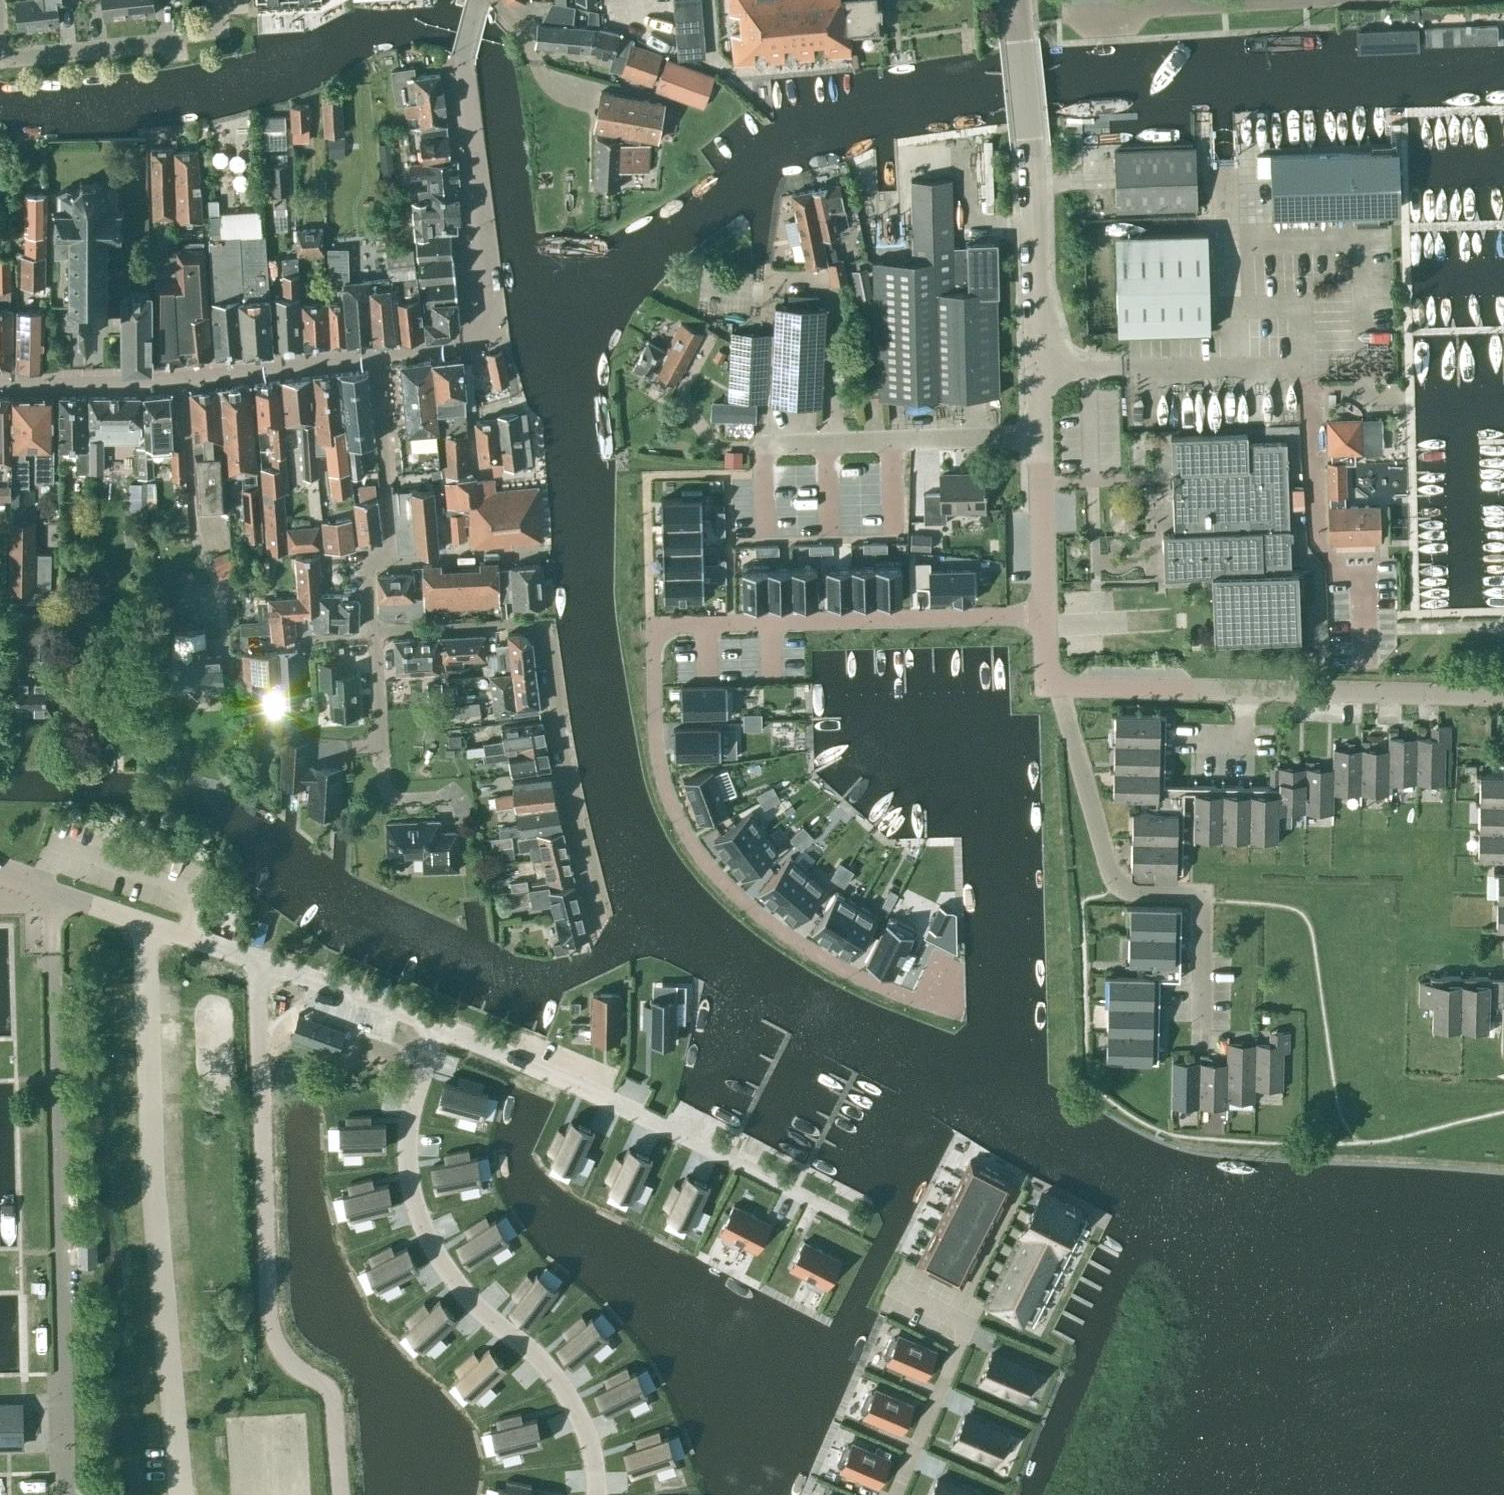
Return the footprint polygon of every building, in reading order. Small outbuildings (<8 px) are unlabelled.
[(18,28),(59,23),(56,0),(15,0),(18,28)] [(129,16),(128,0),(102,0),(104,18),(129,16)] [(129,16),(154,13),(153,0),(128,0),(129,16)] [(741,34),(732,35),(734,64),(851,54),(849,34),(882,31),(880,0),(729,0),(730,16),(739,15),(741,34)] [(1432,6),(1421,7),(1421,16),(1433,16),(1432,6)] [(1418,9),(1401,9),(1402,18),(1418,18),(1418,9)] [(536,40),(536,44),(590,50),(591,45),(593,34),(594,27),(586,26),(573,25),(573,18),(543,15),(539,22),(538,22),(536,40)] [(1419,22),(1420,46),(1503,43),(1503,38),(1503,19),(1419,22)] [(1411,23),(1327,27),(1328,51),(1412,47),(1411,23)] [(591,45),(590,50),(613,55),(613,53),(623,55),(625,50),(628,51),(620,73),(651,84),(661,54),(628,43),(629,38),(618,34),(618,33),(594,27),(593,34),(591,45)] [(655,89),(703,106),(713,76),(666,59),(655,89)] [(396,104),(404,103),(442,97),(439,74),(414,77),(413,67),(391,70),(396,104)] [(640,136),(658,139),(665,102),(600,90),(594,128),(621,133),(620,137),(596,135),(594,186),(618,187),(619,169),(647,171),(649,144),(639,143),(640,136)] [(322,96),(324,132),(342,132),(340,95),(322,96)] [(419,113),(421,126),(446,123),(442,97),(404,103),(406,115),(419,113)] [(290,105),(292,140),(309,139),(308,127),(309,127),(308,104),(290,105)] [(258,116),(259,129),(286,128),(286,115),(258,116)] [(447,135),(446,123),(421,126),(420,127),(422,162),(450,160),(448,135),(447,135)] [(391,142),(378,144),(379,154),(379,157),(379,158),(392,156),(391,142)] [(1114,149),(1116,209),(1196,207),(1194,146),(1114,149)] [(150,148),(153,217),(174,217),(171,147),(150,148)] [(197,149),(174,151),(175,175),(199,173),(197,149)] [(1391,150),(1270,154),(1272,215),(1352,212),(1353,220),(1378,219),(1377,211),(1393,211),(1391,150)] [(427,174),(428,187),(454,186),(459,185),(457,159),(450,160),(422,162),(410,163),(410,175),(427,174)] [(270,165),(272,193),(288,192),(287,164),(270,165)] [(393,166),(381,168),(382,181),(395,180),(393,166)] [(200,197),(199,173),(175,175),(176,198),(200,197)] [(993,349),(992,289),(970,290),(969,247),(952,248),(951,178),(910,179),(912,259),(872,260),(874,340),(877,340),(879,397),(999,393),(998,349),(993,349)] [(106,315),(106,312),(106,268),(106,252),(110,252),(110,250),(106,250),(106,235),(118,235),(121,237),(122,236),(120,233),(120,211),(123,211),(123,209),(118,209),(118,191),(110,188),(110,187),(108,188),(101,191),(94,184),(95,181),(93,180),(92,184),(83,184),(81,180),(79,181),(81,185),(74,191),(66,188),(57,192),(57,209),(52,209),(52,211),(55,211),(55,233),(53,236),(55,237),(55,256),(69,256),(69,268),(65,268),(65,271),(69,271),(69,287),(65,287),(65,289),(69,289),(69,307),(64,312),(71,319),(78,318),(78,326),(97,326),(97,315),(106,315)] [(835,248),(832,249),(829,235),(837,234),(833,212),(844,210),(839,185),(827,187),(827,186),(811,189),(822,237),(827,263),(831,282),(847,279),(843,259),(838,260),(835,248)] [(457,231),(454,186),(428,187),(419,188),(420,201),(412,202),(417,259),(452,256),(450,231),(457,231)] [(827,263),(822,237),(811,189),(791,193),(796,217),(784,220),(789,244),(801,242),(806,267),(827,263)] [(46,193),(25,193),(25,233),(45,233),(46,193)] [(176,198),(176,222),(202,220),(200,197),(176,198)] [(217,197),(208,198),(209,213),(218,212),(217,197)] [(296,229),(297,253),(323,251),(322,228),(296,229)] [(1114,234),(1117,332),(1209,329),(1207,232),(1114,234)] [(45,233),(25,233),(25,255),(45,255),(45,233)] [(264,234),(239,235),(209,237),(211,301),(216,356),(243,353),(273,351),(264,234)] [(212,357),(207,314),(203,241),(178,242),(178,251),(177,251),(177,255),(160,256),(160,271),(155,271),(155,340),(154,340),(154,366),(185,361),(212,357)] [(995,289),(994,243),(969,243),(969,247),(970,290),(992,289),(995,289)] [(22,255),(21,284),(44,284),(45,255),(25,255),(22,255)] [(11,288),(10,256),(0,256),(0,288),(11,288)] [(272,297),(275,351),(302,349),(299,304),(296,256),(281,257),(283,292),(288,292),(288,296),(272,297)] [(447,334),(458,323),(452,256),(417,259),(420,290),(426,337),(447,334)] [(414,258),(387,261),(392,301),(396,340),(423,337),(416,275),(414,258)] [(872,294),(867,267),(852,270),(857,297),(872,294)] [(110,270),(110,268),(106,268),(106,312),(122,312),(123,367),(151,366),(150,290),(130,291),(130,270),(110,270)] [(698,289),(714,285),(711,272),(695,276),(698,289)] [(395,340),(388,277),(369,279),(373,342),(395,340)] [(347,345),(373,342),(369,279),(342,281),(344,303),(345,317),(347,345)] [(300,303),(303,349),(328,347),(326,302),(300,303)] [(345,317),(344,303),(329,304),(331,346),(347,345),(345,317)] [(728,399),(821,403),(825,307),(774,304),(773,333),(730,332),(728,399)] [(14,369),(14,309),(0,309),(0,369),(14,369)] [(42,369),(44,333),(44,310),(17,309),(16,369),(42,369)] [(647,341),(632,369),(650,379),(654,372),(675,384),(684,366),(702,333),(681,321),(665,351),(647,341)] [(717,348),(711,359),(720,363),(726,352),(717,348)] [(500,350),(486,353),(493,385),(496,400),(511,397),(508,382),(500,350)] [(461,356),(432,360),(435,380),(432,380),(436,427),(440,467),(442,481),(444,481),(456,479),(456,473),(470,471),(467,447),(467,407),(475,407),(471,365),(462,362),(461,356)] [(440,467),(436,427),(432,380),(430,360),(402,364),(408,430),(397,431),(400,455),(402,471),(440,467)] [(363,472),(360,442),(375,441),(368,370),(339,373),(350,474),(363,472)] [(351,491),(338,373),(310,376),(315,450),(327,448),(331,493),(351,491)] [(302,477),(317,476),(315,450),(310,376),(282,379),(285,423),(299,422),(302,477)] [(859,376),(859,393),(871,392),(870,376),(859,376)] [(272,467),(260,468),(263,494),(285,492),(287,492),(279,380),(254,383),(257,428),(272,427),(274,455),(271,455),(272,467)] [(242,487),(244,521),(260,520),(257,486),(256,471),(249,384),(219,388),(225,473),(241,472),(242,487)] [(190,392),(197,511),(226,509),(218,388),(190,392)] [(137,445),(138,476),(155,475),(153,445),(172,444),(170,394),(143,397),(146,445),(137,445)] [(34,479),(53,479),(53,447),(53,396),(10,397),(12,485),(28,485),(28,458),(24,458),(24,448),(34,447),(34,479)] [(75,471),(90,471),(90,449),(85,448),(85,397),(58,396),(59,449),(77,449),(77,454),(75,454),(75,471)] [(138,439),(138,432),(140,432),(140,397),(89,396),(89,439),(90,439),(90,470),(102,470),(101,439),(138,439)] [(10,498),(9,397),(0,397),(0,498),(10,498)] [(907,398),(887,400),(889,423),(909,421),(907,398)] [(711,401),(710,418),(754,420),(755,402),(746,402),(711,401)] [(494,474),(505,473),(504,466),(523,464),(517,412),(497,414),(498,418),(474,421),(479,464),(492,462),(494,474)] [(1378,499),(1345,500),(1344,495),(1346,495),(1344,463),(1355,463),(1355,453),(1363,453),(1363,418),(1326,419),(1327,449),(1328,495),(1330,495),(1330,501),(1328,501),(1329,542),(1379,540),(1378,499)] [(1214,639),(1300,636),(1297,570),(1291,571),(1289,538),(1295,537),(1295,523),(1289,523),(1286,442),(1247,443),(1247,433),(1170,436),(1172,472),(1177,472),(1177,483),(1172,484),(1174,532),(1162,533),(1164,577),(1211,575),(1214,639)] [(171,446),(172,480),(187,479),(186,446),(171,446)] [(724,450),(724,466),(742,466),(742,450),(724,450)] [(1368,490),(1395,489),(1394,467),(1367,468),(1368,490)] [(984,508),(984,491),(986,491),(986,487),(984,487),(984,474),(939,475),(940,492),(923,492),(923,522),(946,522),(946,509),(984,508)] [(476,479),(476,477),(456,479),(444,481),(446,506),(455,505),(456,513),(467,512),(471,545),(504,542),(505,547),(511,546),(511,542),(541,539),(537,487),(496,491),(494,477),(476,479)] [(147,496),(156,496),(156,482),(129,482),(130,510),(147,510),(147,496)] [(354,501),(359,544),(382,541),(376,498),(374,484),(358,486),(360,500),(354,501)] [(1303,487),(1291,488),(1292,508),(1304,507),(1303,487)] [(433,488),(413,489),(417,551),(438,550),(434,500),(441,500),(441,488),(433,489),(433,488)] [(397,552),(417,551),(413,489),(391,491),(397,552)] [(263,494),(266,529),(286,527),(287,527),(285,492),(263,494)] [(682,498),(661,499),(662,523),(661,523),(661,524),(701,523),(700,492),(682,492),(682,498)] [(1152,521),(1164,520),(1164,492),(1152,492),(1152,521)] [(724,510),(716,510),(716,522),(724,522),(724,510)] [(449,514),(452,540),(466,539),(463,512),(449,514)] [(322,521),(324,550),(354,548),(351,519),(322,521)] [(9,588),(33,588),(35,520),(10,520),(9,588)] [(724,522),(716,522),(716,534),(724,534),(724,522)] [(662,547),(702,546),(701,523),(661,524),(662,547)] [(322,546),(320,525),(287,527),(286,527),(286,529),(288,549),(316,547),(322,546)] [(157,527),(149,528),(150,530),(150,532),(151,537),(151,539),(165,537),(165,536),(164,533),(158,534),(158,533),(157,529),(157,527)] [(266,529),(267,551),(287,549),(288,549),(286,529),(286,527),(266,529)] [(910,534),(910,548),(929,549),(929,535),(922,535),(910,534)] [(125,535),(125,544),(136,545),(137,535),(134,535),(125,535)] [(875,542),(863,543),(863,551),(875,551),(875,542)] [(886,542),(875,542),(875,551),(887,550),(886,542)] [(832,543),(820,544),(821,552),(833,551),(832,543)] [(820,544),(809,544),(809,552),(821,552),(820,544)] [(766,545),(754,545),(755,554),(767,553),(766,545)] [(778,545),(766,545),(767,553),(778,553),(778,545)] [(702,546),(662,547),(663,571),(702,570),(702,546)] [(219,578),(235,573),(227,551),(212,556),(219,578)] [(297,589),(307,588),(306,582),(320,581),(318,554),(295,556),(297,589)] [(725,558),(717,558),(717,570),(725,570),(725,558)] [(499,587),(498,575),(497,560),(480,560),(480,566),(439,568),(431,564),(422,564),(424,598),(413,598),(412,573),(377,574),(379,615),(425,613),(424,608),(499,604),(499,600),(499,587)] [(900,561),(875,562),(876,601),(901,601),(900,561)] [(929,561),(915,561),(916,586),(929,586),(929,600),(952,600),(971,600),(971,599),(975,599),(974,569),(929,570),(929,561)] [(851,566),(852,602),(876,601),(875,562),(874,562),(874,565),(851,566)] [(498,568),(498,575),(499,587),(542,584),(541,563),(511,566),(511,567),(498,568)] [(768,564),(766,565),(767,604),(792,603),(792,604),(791,568),(768,568),(768,564)] [(766,565),(742,565),(743,605),(767,604),(766,565)] [(851,566),(826,567),(827,602),(852,602),(851,566)] [(816,567),(791,568),(792,604),(817,603),(816,567)] [(702,570),(663,571),(663,596),(685,596),(685,602),(703,601),(702,570)] [(725,570),(717,570),(718,582),(726,582),(725,570)] [(304,611),(313,612),(321,612),(321,594),(320,581),(306,582),(307,588),(297,589),(298,596),(268,598),(270,618),(294,616),(304,616),(304,611)] [(513,607),(544,605),(542,584),(499,587),(499,600),(513,599),(513,607)] [(321,612),(313,612),(309,620),(309,631),(347,631),(358,627),(358,599),(347,599),(347,594),(321,594),(321,612)] [(10,677),(9,711),(51,712),(52,678),(43,678),(43,656),(38,656),(38,642),(36,642),(37,613),(12,612),(11,642),(16,642),(16,665),(20,665),(19,677),(10,677)] [(294,616),(270,618),(259,620),(260,633),(271,631),(272,639),(296,637),(294,616)] [(258,620),(239,622),(240,633),(259,632),(258,620)] [(188,687),(198,696),(206,686),(225,684),(221,654),(207,656),(205,630),(174,634),(175,649),(170,649),(174,689),(188,687)] [(499,673),(512,671),(534,669),(530,641),(519,632),(507,633),(508,642),(496,644),(497,653),(487,654),(488,665),(483,665),(484,674),(490,674),(499,673)] [(239,634),(240,645),(257,644),(256,633),(239,634)] [(440,637),(441,671),(442,670),(443,676),(449,676),(448,670),(465,669),(464,659),(485,658),(483,634),(440,637)] [(394,639),(396,673),(440,671),(438,637),(394,639)] [(278,678),(280,703),(301,702),(297,649),(242,654),(244,681),(278,678)] [(320,686),(329,685),(331,715),(343,714),(344,722),(357,721),(357,714),(359,713),(357,673),(343,674),(342,660),(318,662),(320,686)] [(538,704),(534,669),(512,671),(516,707),(513,707),(514,714),(539,711),(538,704)] [(495,716),(510,715),(509,708),(513,707),(516,707),(512,671),(499,673),(490,674),(495,716)] [(445,677),(441,677),(441,681),(441,686),(441,692),(441,694),(442,703),(454,702),(453,685),(448,685),(447,678),(447,677),(445,677)] [(441,681),(426,681),(427,695),(441,694),(441,692),(441,686),(441,681)] [(734,685),(680,686),(681,716),(735,715),(734,685)] [(150,697),(140,710),(150,717),(159,705),(158,704),(150,697)] [(480,712),(479,701),(459,703),(460,715),(480,712)] [(761,712),(743,712),(743,720),(761,720),(761,712)] [(1110,712),(1110,740),(1165,742),(1165,713),(1110,712)] [(468,755),(484,753),(545,744),(541,720),(501,726),(503,741),(467,747),(468,755)] [(761,720),(743,720),(743,729),(761,728),(761,720)] [(1430,726),(1430,738),(1416,737),(1415,782),(1443,783),(1445,746),(1450,746),(1451,726),(1430,726)] [(719,727),(673,728),(674,758),(720,757),(719,727)] [(448,733),(448,744),(460,744),(460,733),(448,733)] [(1388,781),(1415,782),(1416,737),(1394,737),(1388,737),(1388,749),(1387,749),(1387,781),(1388,781)] [(1164,770),(1165,742),(1110,740),(1109,768),(1164,770)] [(312,768),(304,768),(306,742),(285,741),(282,783),(311,785),(309,810),(338,812),(340,768),(313,766),(312,768)] [(515,773),(549,767),(545,744),(484,753),(486,761),(509,758),(511,773),(515,772),(515,773)] [(250,753),(250,758),(258,758),(258,747),(254,747),(250,747),(250,753)] [(1332,792),(1360,793),(1361,748),(1333,748),(1332,768),(1332,792)] [(1387,781),(1387,749),(1361,748),(1360,793),(1387,793),(1388,781),(1387,781)] [(1502,759),(1502,764),(1491,763),(1491,773),(1479,773),(1479,801),(1503,801),(1503,759),(1502,759)] [(1277,811),(1303,812),(1304,767),(1277,766),(1277,786),(1276,791),(1276,811),(1277,811)] [(1332,792),(1332,768),(1304,767),(1303,812),(1332,812),(1332,792)] [(1163,798),(1164,770),(1109,768),(1108,797),(1163,798)] [(712,770),(684,780),(690,796),(690,797),(693,805),(700,821),(728,811),(712,770)] [(515,803),(516,808),(555,803),(550,776),(512,781),(514,793),(494,796),(496,807),(515,803)] [(772,785),(756,793),(760,800),(776,792),(772,785)] [(1221,835),(1222,790),(1194,790),(1194,835),(1221,835)] [(1222,790),(1221,835),(1248,836),(1249,791),(1222,790)] [(1249,791),(1248,836),(1276,836),(1277,811),(1276,811),(1276,791),(1249,791)] [(776,792),(760,800),(764,807),(780,799),(776,792)] [(1503,830),(1503,801),(1479,801),(1479,829),(1503,830)] [(555,804),(555,803),(516,808),(516,809),(519,823),(498,827),(500,835),(511,834),(521,832),(561,827),(555,804)] [(1128,810),(1127,839),(1182,840),(1183,811),(1128,810)] [(752,811),(713,840),(728,859),(766,830),(752,811)] [(407,856),(422,855),(423,870),(458,869),(456,831),(439,832),(439,820),(385,822),(387,857),(391,856),(394,859),(404,859),(407,856)] [(802,825),(789,837),(795,843),(808,831),(802,825)] [(1479,829),(1478,857),(1503,858),(1503,830),(1479,829)] [(766,830),(728,859),(743,878),(778,851),(764,833),(767,830),(766,830)] [(529,848),(531,859),(567,854),(562,831),(525,836),(517,838),(520,850),(529,848)] [(808,831),(795,843),(801,849),(814,836),(808,831)] [(507,835),(491,837),(492,847),(500,846),(512,845),(511,834),(507,835)] [(1182,871),(1182,840),(1127,839),(1127,867),(1154,867),(1153,881),(1175,882),(1176,871),(1182,871)] [(531,884),(573,878),(567,854),(531,859),(535,874),(530,875),(531,884)] [(790,855),(759,892),(777,908),(809,871),(790,855)] [(840,861),(830,877),(837,881),(847,866),(840,861)] [(847,866),(837,881),(843,885),(853,870),(847,866)] [(809,871),(777,908),(796,923),(824,889),(807,875),(809,871)] [(511,881),(512,889),(529,887),(528,879),(511,881)] [(532,907),(552,904),(555,917),(581,910),(575,885),(549,891),(548,886),(528,889),(532,907)] [(890,888),(882,904),(889,908),(898,892),(890,888)] [(838,891),(812,932),(833,944),(858,903),(838,891)] [(858,903),(833,944),(853,957),(878,916),(858,903)] [(939,905),(928,927),(941,933),(952,911),(939,905)] [(1126,905),(1125,934),(1180,935),(1181,907),(1126,905)] [(556,954),(571,950),(568,941),(587,936),(581,910),(555,917),(562,941),(554,943),(556,954)] [(889,915),(866,963),(893,977),(898,966),(908,970),(916,954),(906,949),(916,928),(889,915)] [(1179,963),(1180,935),(1125,934),(1124,962),(1179,963)] [(1159,976),(1104,975),(1103,1003),(1158,1004),(1159,976)] [(1418,1002),(1432,1003),(1431,1030),(1460,1030),(1461,975),(1430,975),(1430,981),(1419,980),(1418,1002)] [(1488,1031),(1489,976),(1461,975),(1460,1030),(1488,1031)] [(619,993),(593,992),(592,1039),(619,1039),(619,993)] [(651,998),(651,1005),(643,1004),(643,1027),(650,1027),(650,1041),(674,1041),(675,999),(651,998)] [(1158,1033),(1158,1004),(1103,1003),(1103,1031),(1158,1033)] [(345,1030),(298,1012),(298,1013),(299,1014),(292,1034),(290,1034),(290,1035),(337,1052),(345,1030)] [(582,1022),(562,1022),(562,1033),(582,1032),(582,1022)] [(1157,1060),(1158,1033),(1103,1031),(1102,1059),(1157,1060)] [(1269,1031),(1269,1043),(1255,1043),(1254,1088),(1282,1088),(1283,1051),(1289,1051),(1290,1031),(1269,1031)] [(1254,1101),(1254,1088),(1255,1043),(1227,1042),(1227,1062),(1226,1087),(1227,1087),(1227,1100),(1252,1101),(1253,1101),(1254,1101)] [(1170,1106),(1198,1106),(1199,1061),(1171,1061),(1170,1106)] [(1226,1087),(1227,1062),(1199,1061),(1198,1106),(1227,1107),(1227,1100),(1227,1087),(1226,1087)] [(445,1081),(438,1104),(461,1110),(459,1118),(475,1123),(477,1115),(479,1115),(485,1092),(479,1090),(481,1083),(460,1077),(458,1084),(445,1081)] [(347,1123),(341,1123),(342,1148),(344,1148),(344,1156),(361,1156),(361,1148),(384,1147),(383,1123),(369,1123),(369,1115),(347,1116),(347,1123)] [(558,1129),(548,1150),(555,1153),(552,1158),(574,1169),(575,1167),(582,1171),(590,1155),(582,1152),(592,1131),(570,1120),(565,1133),(558,1129)] [(615,1157),(606,1177),(613,1181),(610,1186),(633,1196),(633,1195),(641,1198),(648,1183),(640,1179),(650,1158),(628,1148),(622,1160),(615,1157)] [(447,1161),(433,1163),(438,1187),(461,1183),(462,1191),(479,1188),(477,1180),(479,1180),(474,1156),(468,1157),(467,1149),(445,1153),(447,1161)] [(1014,1181),(970,1159),(961,1176),(1005,1198),(1014,1181)] [(673,1184),(664,1205),(671,1208),(668,1213),(690,1224),(691,1222),(698,1225),(706,1210),(698,1207),(708,1186),(686,1175),(680,1188),(673,1184)] [(1005,1198),(961,1176),(952,1193),(996,1216),(1005,1198)] [(351,1191),(345,1193),(351,1216),(353,1216),(355,1224),(371,1220),(369,1212),(392,1206),(386,1182),(373,1186),(371,1178),(349,1184),(351,1191)] [(987,1233),(996,1216),(952,1193),(943,1211),(987,1233)] [(1084,1216),(1040,1194),(1031,1211),(1075,1234),(1084,1216)] [(738,1241),(756,1250),(770,1223),(733,1204),(719,1231),(723,1233),(721,1235),(723,1239),(733,1245),(737,1243),(738,1241)] [(935,1228),(978,1250),(987,1233),(943,1211),(935,1228)] [(1066,1251),(1075,1234),(1031,1211),(1022,1229),(1066,1251)] [(469,1234),(458,1241),(471,1262),(491,1250),(495,1257),(509,1248),(505,1241),(507,1239),(494,1219),(488,1222),(484,1216),(465,1228),(469,1234)] [(978,1250),(935,1228),(926,1245),(970,1268),(978,1250)] [(1057,1269),(1066,1251),(1022,1229),(1013,1246),(1057,1269)] [(95,1236),(79,1236),(80,1265),(96,1265),(95,1236)] [(841,1259),(804,1240),(790,1267),(808,1277),(807,1279),(808,1283),(818,1288),(822,1287),(824,1285),(827,1286),(841,1259)] [(373,1262),(368,1265),(379,1286),(381,1285),(385,1292),(400,1285),(396,1278),(416,1267),(406,1246),(393,1252),(390,1245),(370,1255),(373,1262)] [(970,1268),(926,1245),(917,1263),(961,1285),(970,1268)] [(1048,1287),(1057,1269),(1013,1246),(1004,1264),(1048,1287)] [(1048,1287),(1004,1264),(996,1282),(1040,1304),(1048,1287)] [(520,1296),(511,1308),(530,1323),(556,1289),(536,1274),(532,1279),(526,1274),(514,1291),(520,1296)] [(1031,1322),(1040,1304),(996,1282),(987,1300),(1031,1322)] [(423,1303),(407,1318),(412,1324),(408,1328),(424,1346),(426,1344),(432,1350),(444,1338),(439,1332),(455,1317),(439,1299),(428,1309),(423,1303)] [(570,1334),(558,1344),(573,1363),(591,1348),(597,1354),(610,1344),(604,1337),(605,1336),(590,1318),(587,1320),(582,1314),(565,1329),(570,1334)] [(888,1357),(886,1361),(925,1378),(937,1350),(898,1334),(897,1338),(894,1337),(890,1338),(884,1352),(886,1356),(888,1357)] [(473,1352),(456,1367),(462,1373),(458,1376),(474,1394),(475,1393),(481,1399),(493,1388),(487,1382),(504,1366),(488,1348),(478,1358),(473,1352)] [(1029,1370),(1030,1371),(1031,1369),(991,1352),(979,1380),(1019,1397),(1020,1396),(1018,1395),(1021,1390),(1029,1394),(1035,1379),(1027,1376),(1029,1370)] [(608,1384),(596,1390),(607,1411),(628,1401),(632,1408),(647,1401),(643,1393),(645,1393),(634,1371),(629,1373),(625,1367),(605,1377),(608,1384)] [(865,1411),(863,1416),(901,1432),(913,1404),(875,1388),(873,1392),(871,1391),(867,1392),(861,1407),(862,1410),(865,1411)] [(20,1404),(0,1405),(0,1445),(21,1445),(20,1404)] [(499,1426),(493,1427),(500,1451),(501,1450),(503,1458),(520,1454),(518,1446),(540,1441),(534,1417),(521,1420),(519,1413),(497,1419),(499,1426)] [(1002,1433),(1003,1434),(1004,1432),(964,1415),(952,1443),(992,1460),(992,1458),(991,1458),(994,1453),(1002,1456),(1008,1442),(1000,1438),(1002,1433)] [(639,1444),(625,1449),(633,1472),(655,1465),(658,1473),(674,1467),(671,1459),(673,1459),(665,1436),(660,1437),(658,1430),(636,1437),(639,1444)] [(852,1442),(850,1446),(847,1445),(844,1446),(838,1461),(839,1464),(842,1465),(840,1470),(878,1486),(890,1458),(852,1442)] [(977,1494),(937,1478),(930,1494),(977,1494)] [(498,1494),(541,1494),(528,1492),(529,1485),(507,1480),(506,1488),(500,1486),(498,1494)]
